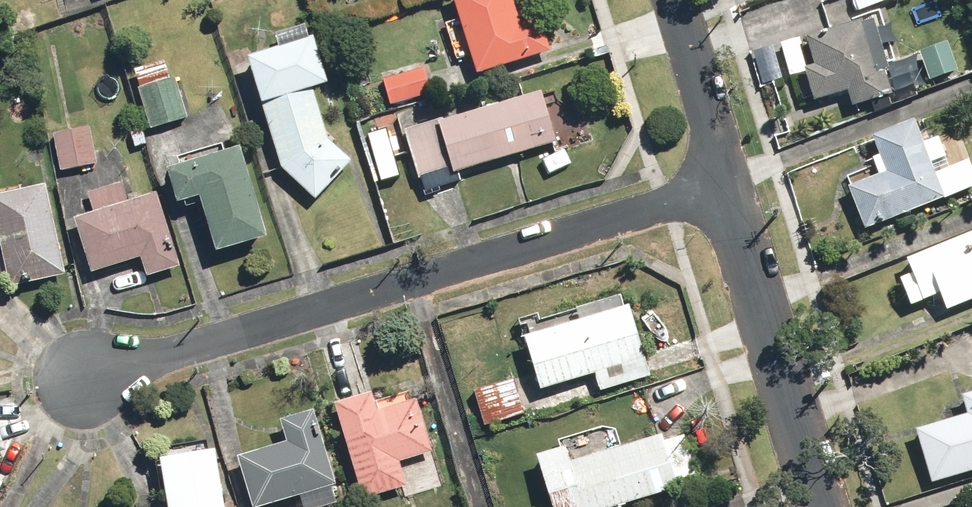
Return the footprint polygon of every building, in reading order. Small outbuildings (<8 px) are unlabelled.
[(471,78),(545,52),(540,35),(526,40),(520,21),(511,24),(502,0),(444,0),(471,78)] [(855,13),(892,0),(850,0),(855,13)] [(873,49),(894,41),(883,12),(799,43),(808,68),(795,73),(807,107),(840,94),(845,109),(885,94),(890,107),(925,94),(921,84),(951,73),(940,43),(914,52),(919,65),(884,78),(873,49)] [(236,46),(223,50),(233,77),(241,74),(275,171),(310,202),(347,161),(322,139),(306,92),(319,88),(304,44),(254,61),(249,48),(238,51),(236,46)] [(772,48),(750,53),(758,88),(780,83),(772,48)] [(136,92),(133,93),(145,133),(185,121),(172,80),(167,82),(161,63),(130,72),(136,92)] [(429,94),(420,68),(377,83),(386,109),(429,94)] [(399,134),(412,183),(446,174),(447,177),(547,148),(534,97),(426,126),(423,114),(401,120),(404,132),(399,134)] [(874,179),(844,191),(861,234),(966,191),(956,167),(945,171),(932,140),(918,146),(908,120),(867,137),(875,158),(867,162),(874,179)] [(382,122),(359,129),(365,149),(388,142),(382,122)] [(89,128),(49,135),(56,171),(96,163),(89,128)] [(231,148),(157,171),(169,211),(189,205),(204,256),(259,239),(231,148)] [(91,216),(68,223),(85,278),(136,262),(141,279),(174,269),(170,257),(161,260),(157,249),(166,246),(151,195),(125,203),(119,184),(85,195),(91,216)] [(3,291),(60,277),(39,188),(0,197),(0,278),(3,291)] [(900,264),(905,277),(894,282),(905,308),(932,297),(939,312),(940,315),(971,302),(971,234),(900,264)] [(622,310),(515,341),(530,392),(588,375),(593,391),(602,389),(598,373),(622,366),(625,376),(640,372),(622,310)] [(509,377),(468,394),(483,430),(524,413),(509,377)] [(910,434),(928,487),(971,473),(971,394),(954,401),(957,409),(950,412),(952,420),(910,434)] [(365,400),(327,409),(358,504),(401,490),(393,466),(417,457),(412,443),(423,439),(412,407),(392,414),(390,408),(370,415),(365,400)] [(231,461),(245,506),(271,506),(295,499),(298,506),(328,506),(330,506),(325,488),(333,486),(321,445),(309,449),(305,433),(312,431),(306,413),(275,422),(282,445),(231,461)] [(527,461),(543,506),(621,506),(671,491),(667,481),(676,478),(665,445),(659,447),(656,437),(618,450),(609,424),(552,443),(555,451),(527,461)] [(233,489),(220,491),(216,472),(209,473),(205,451),(149,462),(158,506),(236,506),(233,489)]
